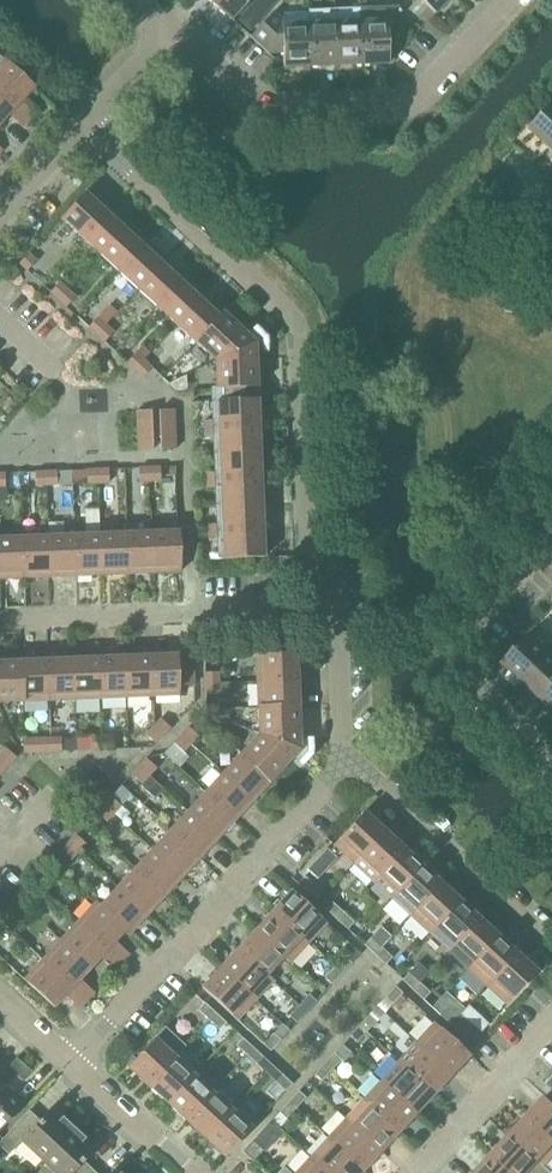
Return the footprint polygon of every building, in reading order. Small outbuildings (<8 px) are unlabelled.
[(212,0),(232,19),(249,0),(212,0)] [(433,13),(445,0),(419,0),(433,13)] [(255,1),(239,20),(249,30),(266,11),(255,1)] [(388,63),(387,44),(399,44),(398,6),(359,7),(362,64),(388,63)] [(362,64),(359,7),(333,8),(336,64),(362,64)] [(336,64),(333,8),(308,9),(309,23),(308,23),(308,32),(310,65),(336,64)] [(276,47),(282,47),(282,66),(310,65),(308,32),(308,23),(282,24),(281,19),(272,10),(256,28),(276,47)] [(0,63),(0,92),(16,106),(23,98),(34,87),(4,59),(0,63)] [(16,106),(0,92),(0,123),(16,106)] [(27,102),(20,110),(29,119),(36,111),(27,102)] [(531,128),(550,146),(551,144),(551,105),(531,128)] [(20,110),(13,118),(22,126),(29,119),(20,110)] [(88,188),(61,218),(81,237),(108,206),(88,188)] [(108,206),(81,237),(100,254),(127,224),(108,206)] [(127,224),(100,254),(119,271),(146,241),(127,224)] [(146,241),(119,271),(138,289),(166,259),(146,241)] [(27,254),(19,263),(27,270),(35,260),(27,254)] [(166,259),(138,289),(157,307),(185,276),(166,259)] [(185,276),(157,307),(175,323),(202,293),(185,276)] [(58,283),(50,292),(58,299),(66,290),(58,283)] [(66,290),(58,299),(66,306),(74,297),(66,290)] [(202,293),(175,323),(195,341),(222,310),(202,293)] [(222,310),(195,341),(215,359),(215,387),(221,387),(251,387),(256,386),(255,352),(255,340),(247,334),(222,310)] [(97,317),(88,327),(96,334),(105,324),(97,317)] [(105,324),(96,334),(104,341),(113,331),(105,324)] [(135,353),(127,362),(134,369),(143,360),(135,353)] [(143,360),(134,369),(142,376),(150,367),(143,360)] [(217,420),(204,420),(204,435),(217,434),(219,471),(205,472),(206,487),(219,486),(221,523),(207,523),(208,538),(222,538),(222,558),(263,556),(257,398),(252,398),(251,387),(221,387),(221,400),(216,401),(217,420)] [(173,408),(158,409),(160,448),(175,447),(173,408)] [(151,409),(136,410),(137,449),(152,448),(151,409)] [(148,467),(138,468),(138,481),(149,480),(148,467)] [(159,467),(148,467),(149,480),(159,480),(159,467)] [(97,469),(86,469),(87,483),(97,482),(97,469)] [(107,469),(97,469),(97,482),(108,482),(107,469)] [(45,470),(34,471),(34,485),(45,484),(45,470)] [(56,470),(45,470),(45,484),(56,484),(56,470)] [(178,530),(151,531),(152,572),(179,571),(178,530)] [(151,531),(125,532),(127,573),(152,572),(151,531)] [(125,532),(99,533),(101,574),(127,573),(125,532)] [(99,533),(73,534),(75,575),(101,574),(99,533)] [(73,534),(47,535),(49,576),(75,575),(73,534)] [(47,535),(22,536),(23,577),(49,576),(47,535)] [(0,536),(0,577),(23,577),(22,536),(0,536)] [(530,633),(503,663),(522,681),(549,651),(530,633)] [(295,651),(255,652),(256,679),(296,677),(295,651)] [(522,681),(541,698),(551,686),(551,654),(549,651),(522,681)] [(177,653),(151,654),(152,696),(179,695),(178,685),(177,653)] [(191,653),(177,653),(178,685),(192,684),(191,653)] [(151,654),(124,655),(126,697),(152,696),(151,654)] [(124,655),(97,657),(99,698),(126,697),(124,655)] [(97,657),(71,658),(73,699),(99,698),(97,657)] [(71,658),(45,659),(46,700),(73,699),(71,658)] [(45,659),(18,660),(19,685),(20,701),(46,700),(45,659)] [(20,701),(19,685),(18,660),(0,661),(0,701),(20,701)] [(217,672),(205,672),(205,682),(217,682),(217,672)] [(296,677),(256,679),(257,705),(297,703),(296,677)] [(217,682),(205,682),(205,693),(218,693),(217,682)] [(226,683),(218,683),(218,694),(226,693),(226,683)] [(541,698),(551,708),(551,686),(541,698)] [(297,703),(257,705),(258,733),(299,748),(299,738),(297,703)] [(159,718),(153,726),(162,735),(169,727),(159,718)] [(153,726),(146,734),(156,742),(162,735),(153,726)] [(187,726),(180,734),(190,743),(197,735),(187,726)] [(258,733),(243,750),(272,777),(292,756),(299,748),(258,733)] [(180,734),(173,742),(183,751),(190,743),(180,734)] [(102,736),(91,736),(91,749),(102,749),(102,736)] [(112,736),(102,736),(102,749),(112,749),(112,736)] [(41,738),(32,739),(32,751),(41,751),(41,738)] [(49,738),(41,738),(41,751),(50,751),(49,738)] [(60,738),(49,738),(50,751),(60,751),(60,738)] [(32,739),(23,739),(23,752),(32,751),(32,739)] [(0,753),(0,756),(8,763),(14,757),(5,748),(0,753)] [(243,750),(223,772),(253,798),(272,777),(243,750)] [(2,770),(8,763),(0,756),(0,768),(2,770)] [(146,759),(139,766),(148,775),(155,767),(152,764),(146,759)] [(139,766),(132,774),(141,782),(148,775),(139,766)] [(204,792),(234,819),(253,798),(223,772),(204,792)] [(149,776),(140,785),(153,798),(162,789),(149,776)] [(187,811),(216,838),(234,819),(204,792),(187,811)] [(103,804),(112,813),(119,805),(110,797),(103,804)] [(112,813),(103,804),(96,812),(105,821),(112,813)] [(169,830),(199,857),(216,838),(187,811),(169,830)] [(364,811),(333,844),(334,845),(329,850),(326,847),(306,868),(317,878),(336,857),(334,855),(339,850),(353,862),(359,856),(358,855),(383,829),(364,811)] [(372,880),(402,847),(383,829),(358,855),(359,856),(353,862),(372,880)] [(152,849),(181,876),(199,857),(169,830),(152,849)] [(68,842),(77,851),(85,843),(75,834),(68,842)] [(77,851),(68,842),(61,850),(70,859),(77,851)] [(402,847),(372,880),(373,880),(391,897),(421,864),(402,847)] [(134,868),(163,895),(181,876),(152,849),(134,868)] [(410,914),(419,904),(440,881),(421,864),(391,897),(410,914)] [(117,887),(146,914),(163,895),(134,868),(117,887)] [(303,876),(297,882),(308,892),(314,886),(303,876)] [(419,904),(410,914),(429,932),(459,900),(440,881),(419,904)] [(146,914),(117,887),(100,905),(124,930),(128,934),(146,914)] [(273,908),(308,941),(326,922),(290,889),(273,908)] [(448,950),(478,917),(459,900),(429,932),(448,950)] [(95,901),(77,920),(107,948),(124,930),(100,905),(95,901)] [(336,919),(343,911),(332,901),(325,909),(336,919)] [(308,941),(273,908),(255,927),(284,954),(283,955),(289,961),(308,941)] [(343,911),(336,919),(346,928),(353,921),(343,911)] [(478,917),(448,950),(467,967),(497,935),(478,917)] [(77,920),(59,939),(89,967),(99,956),(107,948),(77,920)] [(284,954),(255,927),(237,947),(266,974),(267,973),(283,955),(284,954)] [(486,985),(516,952),(497,935),(467,967),(486,985)] [(374,954),(381,946),(370,936),(363,944),(374,954)] [(59,939),(42,958),(72,986),(79,978),(89,967),(59,939)] [(118,944),(111,952),(121,961),(128,953),(118,944)] [(381,946),(374,954),(384,964),(391,956),(381,946)] [(219,966),(255,999),(273,979),(267,973),(266,974),(237,947),(219,966)] [(111,952),(104,960),(113,969),(121,961),(111,952)] [(516,952),(486,985),(506,1004),(536,971),(516,952)] [(334,965),(341,972),(350,962),(343,955),(334,965)] [(42,958),(24,978),(53,1006),(64,994),(72,986),(42,958)] [(341,972),(334,965),(324,977),(331,983),(341,972)] [(201,986),(230,1013),(236,1019),(255,999),(219,966),(201,986)] [(412,989),(419,982),(408,972),(401,979),(412,989)] [(83,982),(76,990),(86,999),(93,992),(83,982)] [(419,982),(412,989),(423,999),(429,991),(419,982)] [(399,994),(401,992),(394,985),(384,996),(392,1003),(399,994)] [(76,990),(68,998),(78,1007),(86,999),(76,990)] [(446,992),(432,1007),(439,1014),(446,1007),(454,999),(446,992)] [(298,1004),(305,1011),(315,1000),(308,993),(298,1004)] [(405,1000),(399,994),(392,1003),(398,1008),(405,1000)] [(208,1019),(214,1012),(204,1002),(197,1009),(208,1019)] [(305,1011),(298,1004),(288,1015),(295,1022),(305,1011)] [(446,1007),(439,1014),(450,1024),(456,1017),(446,1007)] [(214,1012),(208,1019),(218,1029),(225,1022),(214,1012)] [(359,1024),(366,1031),(375,1020),(369,1014),(359,1024)] [(450,1024),(460,1034),(470,1043),(479,1033),(459,1014),(456,1017),(450,1024)] [(469,1054),(440,1027),(434,1021),(415,1041),(451,1074),(469,1054)] [(366,1031),(359,1024),(349,1035),(356,1041),(366,1031)] [(164,1026),(128,1066),(147,1084),(174,1056),(184,1045),(164,1026)] [(272,1033),(262,1043),(270,1050),(279,1039),(272,1033)] [(246,1054),(253,1048),(242,1038),(235,1044),(246,1054)] [(397,1061),(433,1094),(451,1074),(415,1041),(397,1061)] [(253,1048),(246,1054),(256,1064),(263,1057),(253,1048)] [(324,1062),(331,1069),(340,1059),(333,1052),(324,1062)] [(174,1056),(147,1084),(167,1102),(193,1073),(174,1056)] [(14,1072),(23,1063),(16,1057),(7,1066),(14,1072)] [(433,1094),(397,1061),(380,1079),(415,1112),(433,1094)] [(331,1069),(324,1062),(314,1073),(321,1079),(331,1069)] [(23,1063),(14,1072),(21,1078),(29,1069),(23,1063)] [(199,1067),(193,1073),(167,1102),(185,1119),(218,1084),(199,1067)] [(274,1080),(285,1090),(291,1083),(280,1073),(274,1080)] [(415,1112),(380,1079),(362,1099),(369,1105),(369,1104),(398,1131),(415,1112)] [(218,1084),(185,1119),(205,1137),(237,1102),(218,1084)] [(0,1088),(0,1128),(22,1103),(3,1085),(0,1088)] [(288,1101),(295,1107),(305,1097),(298,1090),(288,1101)] [(545,1096),(527,1115),(551,1138),(551,1102),(545,1096)] [(295,1107),(288,1101),(279,1111),(286,1118),(295,1107)] [(225,1155),(257,1120),(237,1102),(205,1137),(225,1155)] [(352,1124),(380,1150),(398,1131),(369,1104),(369,1105),(352,1123),(352,1124)] [(73,1127),(51,1107),(31,1128),(21,1118),(0,1141),(0,1147),(8,1154),(20,1141),(42,1161),(73,1127)] [(551,1172),(551,1138),(527,1115),(510,1134),(551,1172)] [(327,1137),(362,1170),(380,1150),(352,1124),(352,1123),(345,1117),(327,1137)] [(75,1168),(95,1147),(73,1127),(42,1161),(55,1172),(80,1172),(75,1168)] [(510,1134),(492,1153),(513,1172),(551,1172),(510,1134)] [(327,1172),(359,1172),(362,1170),(327,1137),(309,1156),(327,1172)] [(262,1150),(252,1140),(242,1151),(252,1160),(262,1150)] [(474,1172),(513,1172),(492,1153),(474,1172)] [(309,1156),(293,1172),(327,1172),(309,1156)]
